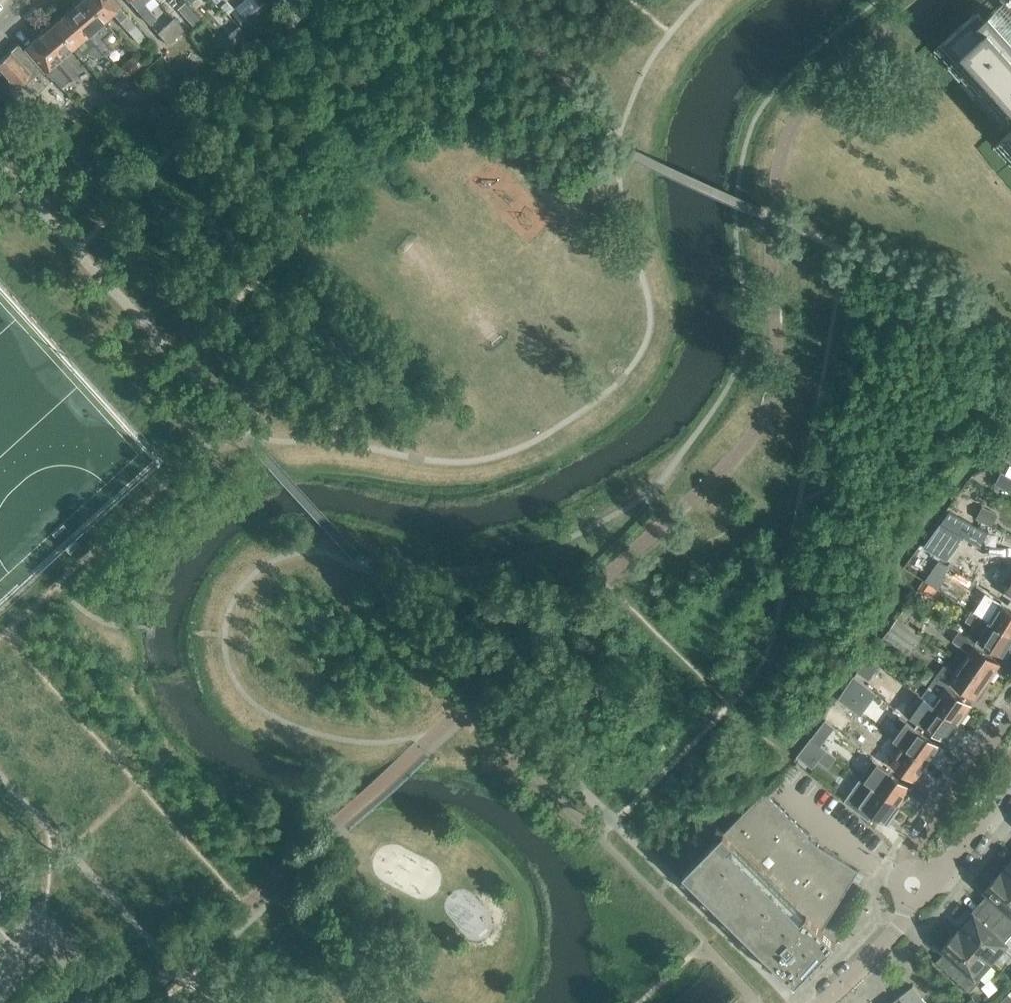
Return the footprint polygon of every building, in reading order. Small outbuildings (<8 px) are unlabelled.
[(67,11),(102,51),(108,45),(101,37),(110,29),(103,20),(86,0),(76,0),(72,4),(73,6),(67,11)] [(103,20),(112,12),(138,42),(144,36),(133,23),(114,0),(86,0),(103,20)] [(149,23),(157,17),(142,0),(129,0),(149,23)] [(228,10),(245,28),(263,12),(252,0),(239,0),(228,10)] [(982,20),(975,12),(938,46),(934,49),(936,51),(938,50),(950,63),(948,65),(949,66),(955,62),(967,75),(962,79),(964,81),(965,80),(977,93),(975,95),(977,97),(982,92),(994,105),(990,109),(991,111),(992,110),(1004,124),(1003,125),(1004,127),(1010,121),(1010,0),(1005,0),(982,20)] [(50,23),(71,47),(80,39),(95,56),(102,51),(67,11),(61,16),(60,14),(50,23)] [(173,18),(157,32),(167,44),(183,29),(173,18)] [(62,55),(71,47),(50,23),(40,31),(42,33),(23,49),(41,69),(44,67),(54,76),(53,77),(61,86),(78,72),(62,55)] [(241,28),(208,59),(213,64),(246,34),(241,28)] [(27,83),(41,69),(23,49),(18,43),(10,50),(0,59),(0,72),(15,88),(24,79),(27,83)] [(105,55),(102,51),(95,56),(94,57),(101,65),(109,59),(105,55)] [(133,55),(117,68),(125,77),(140,65),(133,55)] [(123,76),(107,89),(114,97),(129,83),(123,76)] [(158,122),(169,112),(158,101),(147,110),(158,122)] [(996,144),(997,146),(1002,141),(1010,151),(1010,130),(996,144)] [(1010,490),(1010,479),(1000,473),(994,484),(1009,492),(1010,490)] [(981,509),(975,520),(989,527),(995,516),(981,509)] [(1000,597),(1010,579),(1010,564),(995,554),(977,583),(1000,597)] [(951,569),(940,561),(927,580),(938,588),(951,569)] [(926,581),(919,590),(933,600),(939,591),(926,581)] [(989,622),(1010,635),(1010,610),(1000,603),(989,622)] [(907,606),(898,620),(904,624),(914,610),(907,606)] [(1010,651),(1010,650),(1010,635),(989,622),(972,611),(966,620),(975,625),(969,634),(1005,657),(1009,649),(1010,651)] [(904,624),(898,620),(885,638),(911,655),(923,638),(904,624)] [(997,671),(995,670),(1000,663),(974,645),(976,643),(959,631),(953,640),(969,651),(961,662),(989,683),(997,671)] [(881,665),(869,657),(859,671),(871,680),(881,665)] [(961,663),(955,671),(944,663),(936,674),(947,683),(950,680),(976,698),(980,692),(982,693),(989,683),(961,663)] [(923,667),(916,677),(927,685),(934,675),(923,667)] [(939,693),(931,704),(960,723),(968,713),(966,712),(971,705),(945,686),(947,683),(936,674),(928,686),(939,693)] [(865,685),(854,677),(843,692),(855,701),(865,685)] [(951,733),(952,734),(960,723),(931,704),(924,714),(902,698),(895,707),(918,723),(920,720),(946,740),(951,733)] [(832,710),(826,719),(828,721),(836,726),(840,729),(844,723),(843,718),(832,710)] [(903,744),(902,745),(930,765),(938,754),(936,753),(941,746),(915,727),(900,716),(895,723),(902,728),(895,738),(903,744)] [(824,720),(811,738),(820,746),(834,727),(824,720)] [(817,755),(820,751),(821,753),(824,749),(820,746),(811,738),(798,755),(808,763),(816,754),(817,755)] [(923,775),(930,765),(902,745),(894,757),(869,738),(862,748),(887,765),(890,762),(916,781),(921,774),(923,775)] [(881,774),(873,786),(901,806),(908,795),(907,794),(911,787),(885,769),(887,765),(862,748),(856,757),(881,774)] [(891,815),(893,817),(901,806),(873,786),(861,778),(845,801),(869,819),(873,813),(886,822),(891,815)] [(816,843),(765,793),(764,792),(683,873),(795,983),(836,942),(822,929),(859,870),(816,843)] [(1007,868),(1002,873),(1010,882),(1010,859),(1005,866),(1007,868)] [(983,905),(1010,930),(1010,882),(1002,873),(1000,871),(984,889),(991,896),(983,905)] [(959,931),(991,960),(1006,943),(1005,941),(1010,934),(1010,930),(983,905),(975,914),(973,913),(962,924),(964,926),(959,931)] [(976,977),(991,960),(959,931),(958,929),(941,947),(949,954),(941,963),(937,959),(936,960),(970,991),(979,980),(976,977)] [(922,996),(922,997),(913,985),(899,996),(901,998),(895,1002),(927,1002),(922,996)] [(998,1002),(1010,1002),(1010,996),(1008,993),(998,1002)]
